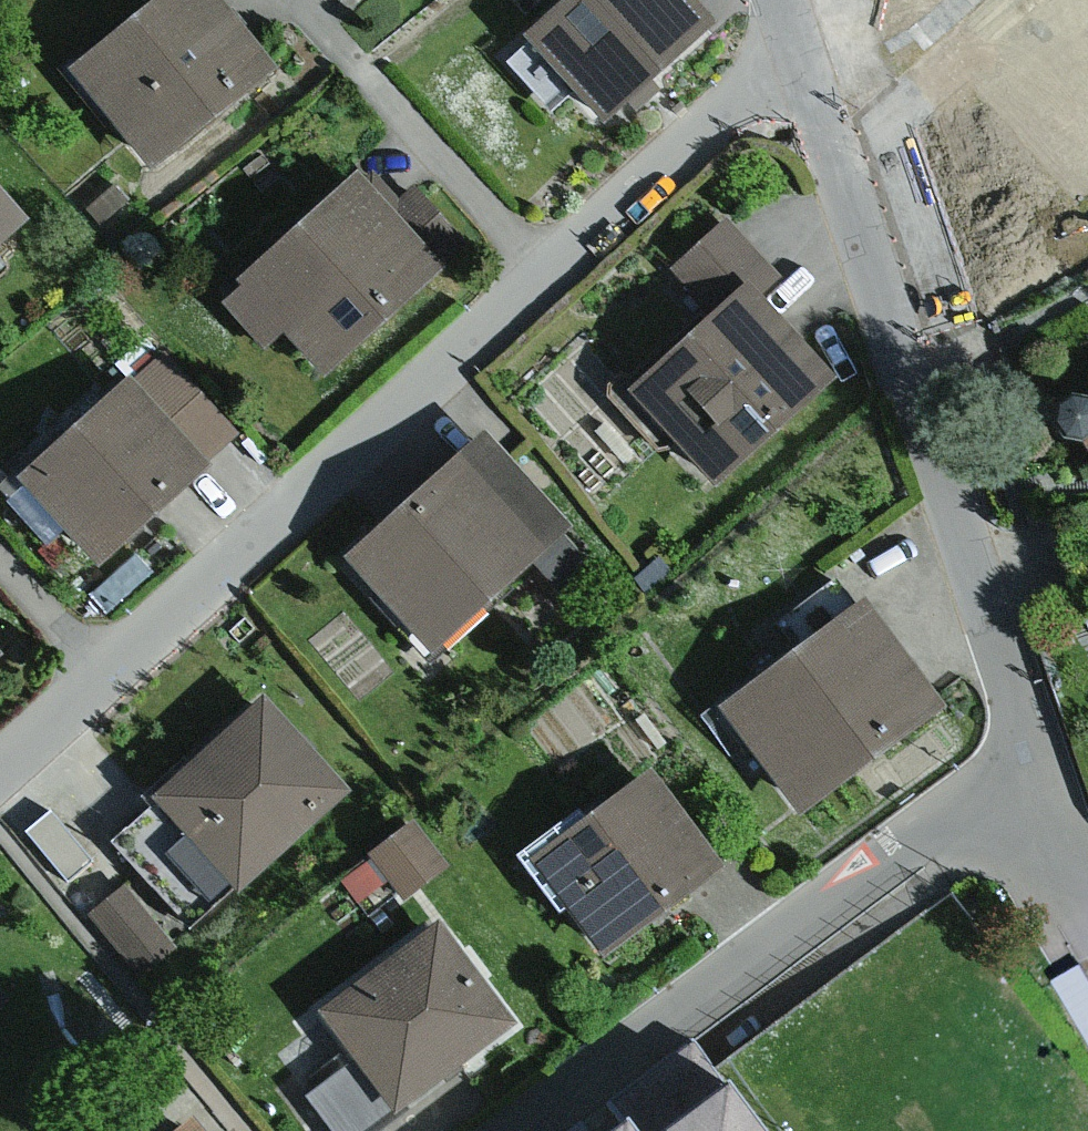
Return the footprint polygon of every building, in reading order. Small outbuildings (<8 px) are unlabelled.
[(137,165),(265,63),(215,0),(135,0),(55,64),(137,165)] [(701,19),(684,0),(551,0),(511,36),(588,121),(617,95),(640,73),(701,19)] [(640,73),(617,95),(629,110),(654,89),(640,73)] [(274,330),(313,371),(456,238),(406,185),(382,208),(339,163),(221,273),(229,282),(274,330)] [(112,183),(84,207),(98,223),(126,199),(112,183)] [(19,220),(0,199),(0,237),(19,220)] [(664,264),(704,309),(736,282),(760,260),(720,215),(664,264)] [(274,330),(229,282),(209,300),(254,349),(274,330)] [(704,309),(616,390),(702,484),(822,375),(736,282),(704,309)] [(157,348),(121,381),(197,464),(233,431),(157,348)] [(118,376),(4,477),(83,566),(197,464),(121,381),(118,376)] [(1073,444),(1087,464),(1087,385),(1073,396),(1059,395),(1046,403),(1042,421),(1052,438),(1073,444)] [(474,426),(332,557),(419,652),(522,558),(567,606),(598,576),(557,531),(564,524),(474,426)] [(776,654),(843,603),(822,576),(756,628),(776,654)] [(776,654),(706,706),(787,813),(933,702),(852,596),(843,603),(776,654)] [(254,691),(143,795),(151,803),(227,884),(231,889),(343,786),(254,691)] [(640,765),(518,855),(592,953),(713,864),(640,765)] [(227,884),(151,803),(105,846),(181,927),(227,884)] [(54,809),(21,835),(63,886),(95,860),(54,809)] [(409,817),(363,851),(400,900),(446,865),(409,817)] [(116,885),(83,914),(138,977),(171,948),(116,885)] [(431,921),(316,1010),(351,1054),(393,1110),(509,1021),(431,921)] [(1052,988),(1087,1047),(1087,978),(1083,969),(1052,988)] [(351,1054),(298,1093),(326,1130),(377,1130),(397,1116),(393,1110),(351,1054)] [(723,1082),(658,1130),(760,1130),(723,1082)] [(160,1130),(194,1130),(181,1114),(160,1130)]
